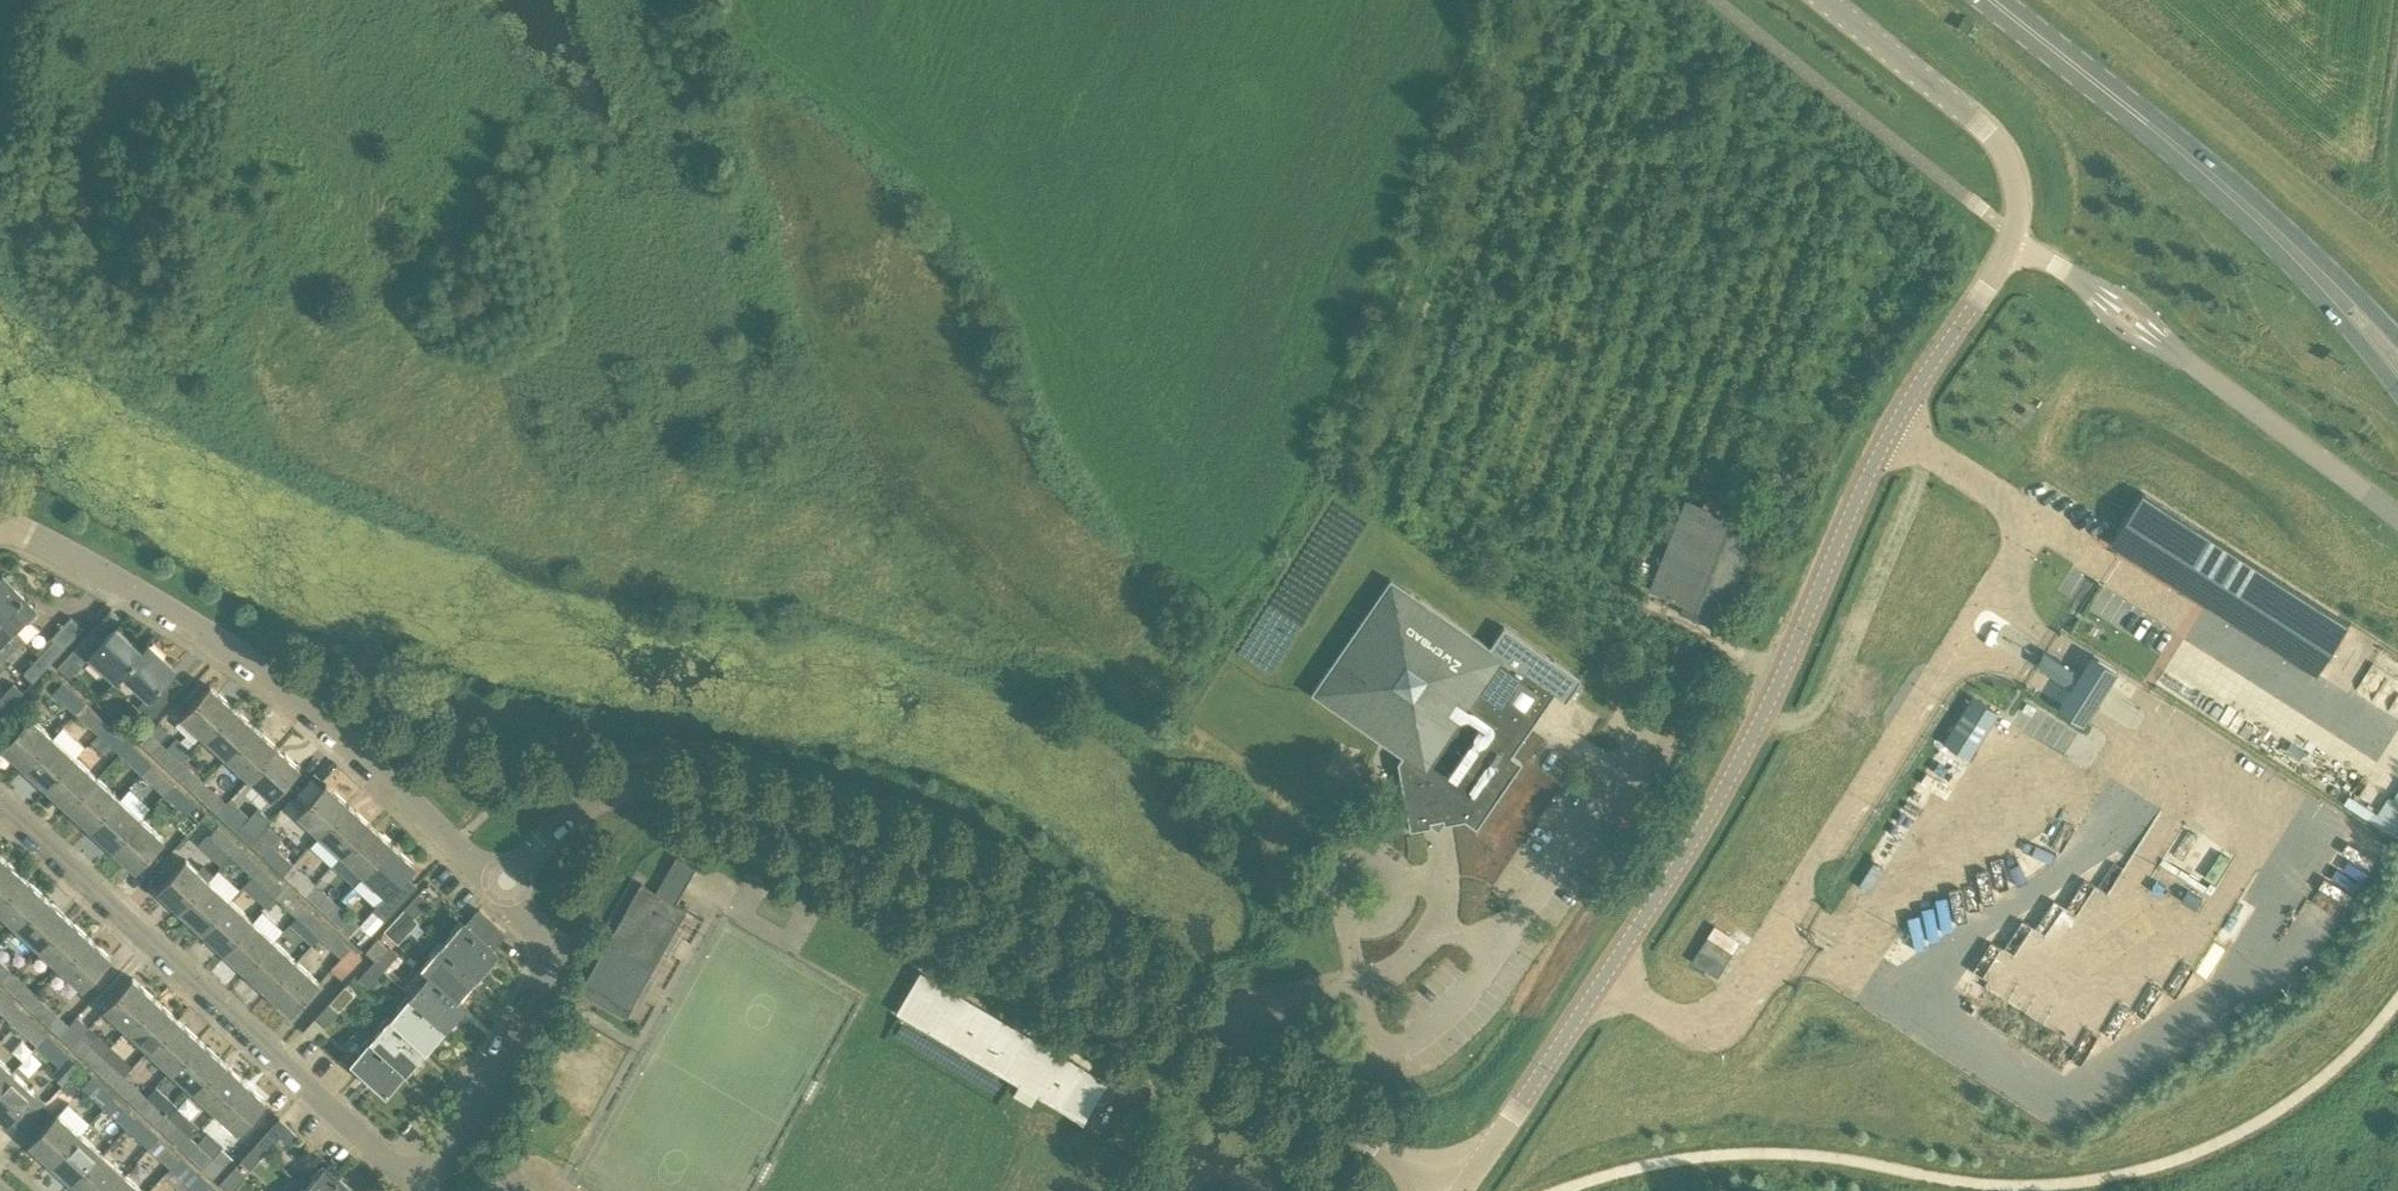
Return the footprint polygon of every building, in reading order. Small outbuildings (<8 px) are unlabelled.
[(2349,624),(2144,493),(2111,543),(2116,546),(2317,675),(2349,624)] [(1721,619),(1742,565),(1757,526),(1685,498),(1649,590),(1694,608),(1721,619)] [(0,577),(0,617),(14,631),(36,611),(2,576),(0,577)] [(1503,626),(1489,647),(1390,579),(1310,694),(1401,756),(1397,762),(1409,830),(1430,826),(1429,821),(1435,820),(1442,819),(1443,824),(1463,820),(1475,829),(1521,763),(1509,755),(1552,693),(1564,701),(1579,679),(1503,626)] [(53,640),(38,655),(48,664),(82,627),(70,616),(51,638),(53,640)] [(14,631),(0,617),(0,645),(14,631)] [(93,628),(69,654),(58,666),(70,678),(81,666),(90,656),(117,681),(123,673),(124,673),(123,671),(141,651),(115,627),(104,639),(93,628)] [(141,651),(123,671),(124,673),(123,673),(148,696),(139,706),(151,717),(175,691),(164,681),(175,669),(148,644),(141,651)] [(2076,691),(2085,677),(2047,653),(2044,650),(2034,665),(2038,667),(2076,691)] [(48,664),(38,655),(23,672),(32,681),(48,664)] [(2397,706),(2397,675),(2369,665),(2359,693),(2397,706)] [(75,713),(85,702),(51,671),(34,690),(36,692),(39,693),(45,699),(68,718),(73,712),(75,713)] [(0,697),(0,701),(8,708),(23,692),(13,683),(0,697)] [(204,738),(232,707),(209,686),(180,717),(204,738)] [(1965,758),(1995,711),(1972,696),(1942,743),(1965,758)] [(85,702),(75,713),(97,733),(107,723),(85,702)] [(254,727),(232,707),(204,738),(226,758),(254,727)] [(25,768),(53,738),(29,716),(2,746),(25,768)] [(150,752),(160,741),(168,732),(158,722),(140,742),(150,752)] [(129,743),(107,723),(97,733),(119,754),(129,743)] [(276,748),(254,727),(226,758),(247,778),(238,788),(239,789),(276,748)] [(53,738),(25,768),(47,788),(75,758),(53,738)] [(182,761),(160,741),(150,752),(172,773),(182,763),(181,762),(182,761)] [(151,763),(129,743),(119,754),(141,774),(151,763)] [(276,748),(239,789),(262,810),(299,769),(276,748)] [(97,778),(75,758),(47,788),(69,809),(97,778)] [(182,763),(172,773),(195,793),(204,783),(203,783),(204,782),(182,761),(181,762),(182,763)] [(151,763),(141,774),(163,795),(173,784),(151,763)] [(119,799),(97,778),(69,809),(92,829),(119,799)] [(203,783),(204,783),(195,793),(217,813),(226,803),(226,802),(204,782),(203,783)] [(319,836),(348,805),(325,783),(296,814),(319,836)] [(173,784),(163,795),(185,815),(195,804),(173,784)] [(2380,820),(2397,830),(2397,785),(2380,820)] [(119,799),(92,829),(114,849),(141,819),(119,799)] [(226,803),(217,813),(238,833),(249,822),(247,821),(226,802),(226,803)] [(370,825),(348,805),(319,836),(341,856),(370,825)] [(249,822),(238,833),(250,844),(264,829),(272,820),(259,809),(247,821),(249,822)] [(164,840),(141,819),(114,849),(137,870),(164,840)] [(231,857),(241,846),(217,824),(208,836),(231,857)] [(279,835),(268,825),(264,830),(264,829),(250,844),(261,854),(271,843),(279,835)] [(370,825),(341,856),(363,876),(392,845),(370,825)] [(415,867),(392,845),(363,876),(386,897),(373,911),(384,920),(416,885),(406,876),(415,867)] [(241,846),(231,857),(252,877),(262,866),(241,846)] [(278,850),(269,861),(283,875),(293,864),(278,850)] [(661,883),(682,894),(699,863),(678,852),(661,883)] [(21,875),(0,856),(0,898),(21,875)] [(181,911),(209,881),(186,859),(158,890),(181,911)] [(262,866),(252,877),(274,897),(284,886),(262,866)] [(301,871),(291,882),(305,895),(306,895),(316,884),(315,884),(301,871)] [(21,875),(0,898),(0,913),(15,927),(43,896),(21,875)] [(231,901),(209,881),(181,911),(202,932),(231,901)] [(596,990),(609,998),(629,1010),(649,974),(667,986),(703,920),(639,883),(593,964),(607,972),(596,990)] [(284,886),(274,897),(298,918),(308,907),(284,886)] [(2196,909),(2203,899),(2188,889),(2181,900),(2196,909)] [(323,891),(313,902),(328,915),(338,905),(323,891)] [(404,908),(414,917),(428,901),(419,892),(404,908)] [(1905,911),(1917,943),(1969,924),(1957,892),(1905,911)] [(43,896),(15,927),(37,947),(65,916),(43,896)] [(253,921),(231,901),(202,932),(224,952),(253,921)] [(359,924),(338,905),(328,915),(349,935),(359,924)] [(308,907),(298,918),(320,938),(330,928),(308,907)] [(404,908),(388,925),(398,934),(414,917),(404,908)] [(443,944),(479,977),(499,955),(492,949),(505,934),(479,910),(466,925),(463,922),(443,944)] [(65,916),(37,947),(59,968),(88,937),(65,916)] [(253,921),(224,952),(247,973),(275,942),(253,921)] [(1713,924),(1690,961),(1716,977),(1739,941),(1713,924)] [(330,928),(320,938),(334,951),(344,941),(330,928)] [(88,937),(59,968),(82,989),(111,958),(88,937)] [(375,959),(386,946),(376,938),(365,950),(375,959)] [(275,942),(247,973),(269,993),(298,962),(275,942)] [(388,944),(386,946),(375,959),(372,962),(382,971),(389,963),(397,955),(398,954),(388,944)] [(479,977),(443,944),(421,967),(429,974),(430,974),(458,999),(479,977)] [(350,946),(331,967),(341,978),(361,956),(350,946)] [(0,961),(0,982),(3,984),(13,973),(0,961)] [(298,962),(269,993),(291,1014),(320,983),(298,962)] [(382,971),(372,962),(358,977),(368,987),(382,971)] [(1106,1081),(920,971),(894,1014),(1082,1122),(1083,1121),(1079,1119),(1102,1080),(1105,1082),(1106,1081)] [(13,973),(3,984),(25,1005),(36,994),(13,973)] [(430,974),(429,974),(410,996),(446,1029),(466,1006),(458,999),(430,974)] [(126,1029),(155,998),(132,977),(103,1008),(126,1029)] [(329,1001),(339,1010),(342,1007),(345,1010),(353,1000),(350,998),(354,993),(344,985),(329,1001)] [(2,993),(0,995),(0,1012),(14,1025),(24,1014),(2,993)] [(57,1014),(36,994),(25,1005),(47,1025),(57,1014)] [(446,1029),(410,996),(390,1017),(426,1050),(446,1029)] [(155,998),(126,1029),(148,1050),(177,1019),(155,998)] [(339,1010),(329,1001),(314,1018),(324,1027),(339,1010)] [(46,1034),(24,1014),(14,1025),(36,1045),(46,1034)] [(92,1067),(103,1055),(81,1034),(88,1025),(79,1016),(60,1037),(92,1067)] [(426,1050),(390,1017),(370,1039),(406,1072),(426,1050)] [(198,1039),(177,1019),(148,1050),(170,1069),(198,1039)] [(46,1034),(36,1045),(58,1066),(69,1055),(46,1034)] [(221,1060),(198,1039),(170,1069),(192,1090),(221,1060)] [(406,1072),(370,1039),(350,1061),(385,1094),(406,1072)] [(125,1076),(103,1055),(92,1067),(114,1087),(125,1076)] [(221,1060),(192,1090),(215,1111),(243,1080),(221,1060)] [(0,1061),(0,1085),(12,1072),(0,1061)] [(1107,1129),(1144,1089),(1124,1070),(1086,1110),(1107,1129)] [(0,1085),(0,1117),(7,1124),(35,1093),(12,1072),(0,1085)] [(103,1107),(113,1096),(91,1075),(81,1086),(103,1107)] [(125,1076),(114,1087),(135,1107),(146,1095),(125,1076)] [(243,1080),(215,1111),(238,1132),(266,1101),(243,1080)] [(146,1095),(135,1107),(159,1128),(169,1117),(146,1095)] [(113,1096),(103,1107),(125,1127),(135,1116),(113,1096)] [(1125,1149),(1143,1120),(1146,1114),(1145,1113),(1130,1104),(1109,1139),(1125,1149)] [(51,1164),(79,1133),(56,1112),(28,1143),(51,1164)] [(135,1116),(125,1127),(148,1148),(158,1137),(135,1116)] [(169,1117),(159,1128),(181,1148),(191,1137),(169,1117)] [(255,1143),(265,1152),(280,1135),(270,1127),(255,1143)] [(79,1133),(51,1164),(73,1185),(102,1154),(79,1133)] [(180,1157),(158,1137),(148,1148),(170,1168),(180,1157)] [(191,1137),(181,1148),(212,1177),(231,1157),(221,1147),(212,1156),(191,1137)] [(265,1152),(255,1143),(240,1160),(249,1169),(265,1152)] [(102,1154),(73,1185),(80,1190),(108,1190),(124,1174),(102,1154)] [(180,1157),(170,1168),(166,1172),(177,1182),(180,1178),(193,1189),(202,1178),(180,1157)] [(246,1175),(236,1166),(220,1184),(228,1190),(231,1190),(246,1175)] [(304,1189),(307,1190),(352,1190),(325,1166),(304,1189)] [(124,1174),(108,1190),(142,1190),(124,1174)] [(195,1190),(216,1190),(202,1178),(193,1189),(195,1190)]
